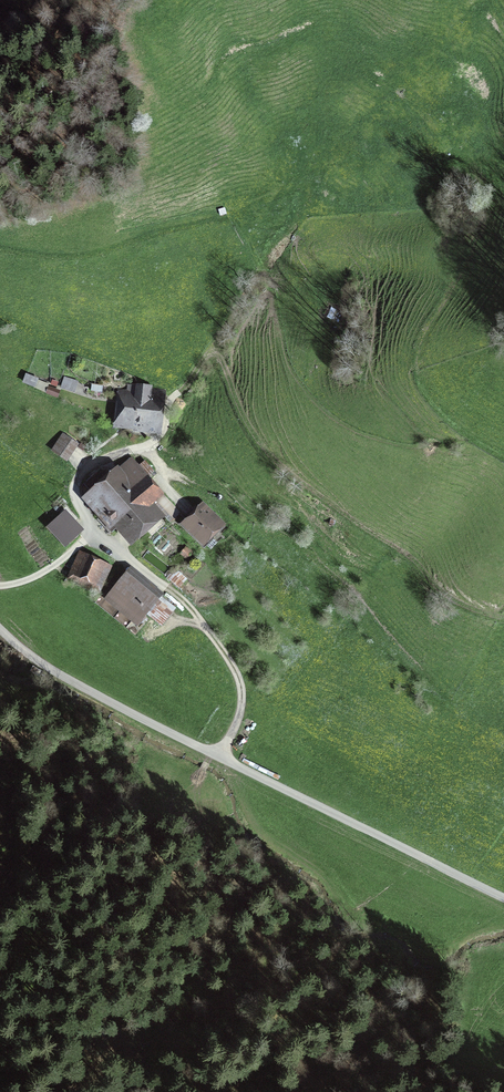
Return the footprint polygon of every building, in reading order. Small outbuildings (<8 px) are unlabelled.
[(45,390),(49,381),(26,371),(22,381),(45,390)] [(74,390),(77,382),(65,378),(62,386),(74,390)] [(152,387),(135,385),(135,386),(129,385),(127,398),(123,397),(120,421),(136,423),(135,430),(156,433),(160,426),(165,390),(152,389),(152,387)] [(53,449),(66,458),(76,444),(62,435),(53,449)] [(143,465),(135,456),(85,502),(114,534),(121,527),(134,542),(159,519),(164,515),(151,501),(155,498),(174,518),(184,509),(152,474),(158,468),(150,459),(143,465)] [(59,502),(54,507),(59,512),(65,507),(59,502)] [(200,545),(218,528),(200,509),(197,511),(182,526),(200,545)] [(64,521),(52,532),(68,550),(81,538),(74,530),(65,520),(64,521)] [(189,552),(184,548),(180,553),(185,557),(189,552)] [(78,554),(68,579),(99,592),(110,567),(78,554)] [(157,600),(126,574),(106,599),(137,624),(157,600)]
